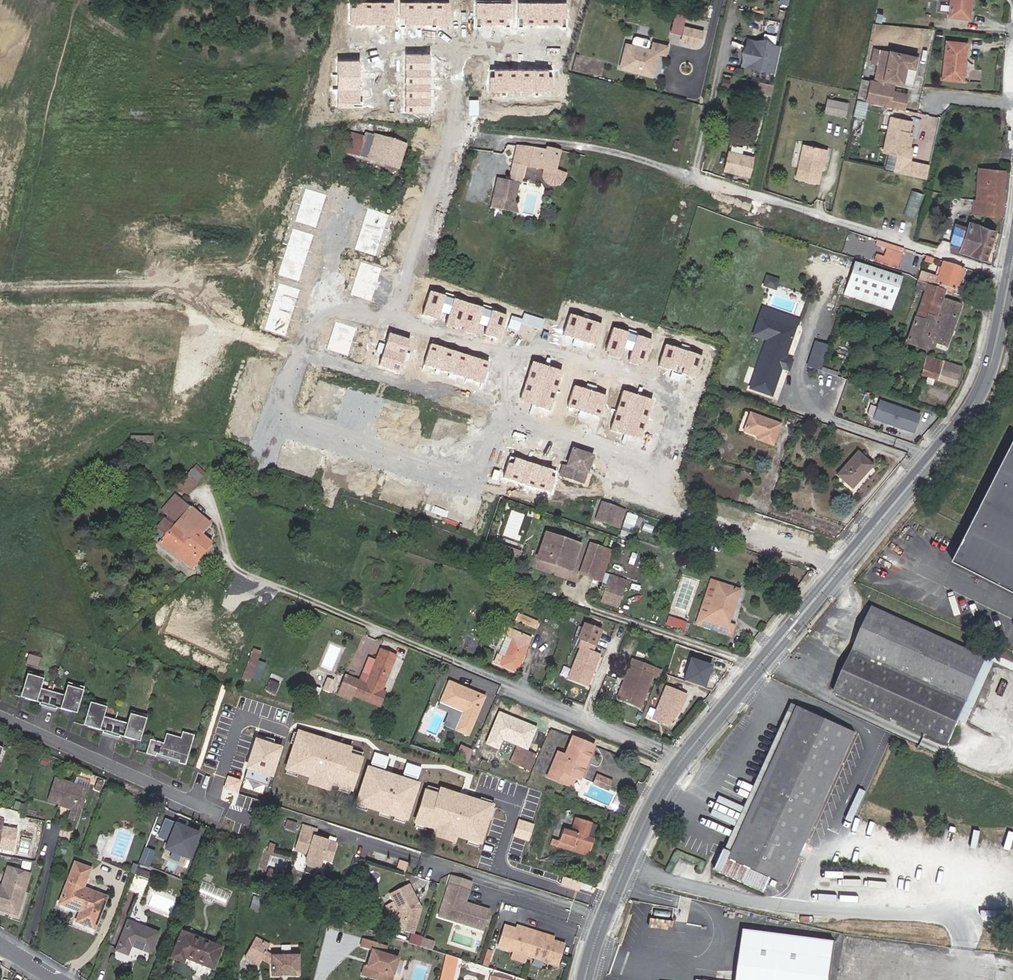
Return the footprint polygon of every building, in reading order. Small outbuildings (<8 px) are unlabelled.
[(971,0),(952,0),(950,17),(969,19),(971,0)] [(680,34),(683,14),(673,12),(670,32),(680,34)] [(692,46),(696,32),(686,30),(683,44),(692,46)] [(701,48),(705,35),(696,32),(692,46),(701,48)] [(628,46),(622,69),(654,77),(660,54),(667,56),(669,48),(656,45),(654,53),(650,52),(652,44),(650,42),(638,39),(636,40),(634,48),(628,46)] [(963,81),(966,44),(947,42),(943,79),(963,81)] [(756,59),(755,66),(771,69),(772,62),(775,63),(777,55),(774,54),(775,47),(756,43),(753,58),(756,59)] [(875,64),(878,49),(871,48),(868,62),(875,64)] [(883,75),(882,80),(902,84),(905,67),(914,69),(916,57),(878,49),(873,73),(883,75)] [(914,69),(905,67),(902,84),(910,86),(914,69)] [(894,85),(862,78),(859,92),(858,99),(903,109),(907,95),(892,92),(894,85)] [(770,94),(772,84),(753,81),(751,91),(770,94)] [(326,98),(322,113),(330,115),(333,104),(339,106),(340,102),(331,99),(326,98)] [(830,98),(829,105),(836,106),(837,99),(830,98)] [(854,114),(865,117),(869,101),(857,99),(854,114)] [(314,120),(317,111),(319,104),(309,101),(304,117),(314,120)] [(892,118),(884,152),(911,158),(913,151),(911,150),(914,139),(911,138),(912,134),(908,133),(910,122),(892,118)] [(354,154),(360,156),(366,136),(362,135),(360,134),(354,154)] [(366,136),(360,156),(397,167),(403,147),(366,136)] [(795,179),(817,184),(825,149),(803,144),(795,179)] [(545,150),(516,146),(512,163),(523,165),(540,169),(554,171),(559,151),(546,148),(545,150)] [(730,152),(728,159),(747,163),(748,157),(730,152)] [(750,177),(753,165),(747,163),(728,159),(725,172),(750,177)] [(909,174),(911,163),(898,160),(896,171),(905,173),(909,174)] [(512,211),(523,165),(512,163),(508,179),(496,176),(489,206),(512,211)] [(909,174),(922,176),(924,165),(911,163),(909,174)] [(986,200),(988,169),(978,168),(976,199),(986,200)] [(1002,216),(1005,170),(1003,170),(988,169),(986,200),(986,207),(985,215),(1002,216)] [(907,215),(919,217),(923,192),(912,190),(907,215)] [(467,204),(455,201),(452,210),(464,214),(467,204)] [(972,213),(985,215),(986,207),(973,206),(972,213)] [(986,259),(995,232),(981,227),(970,224),(969,228),(965,240),(953,237),(952,247),(986,259)] [(957,224),(953,237),(965,240),(969,228),(957,224)] [(903,250),(877,241),(875,247),(902,255),(903,250)] [(894,267),(895,262),(884,258),(882,263),(894,267)] [(920,272),(918,278),(917,282),(944,291),(954,295),(963,269),(942,262),(937,278),(920,272)] [(889,310),(900,279),(854,263),(844,291),(841,290),(839,294),(889,310)] [(452,281),(454,276),(442,272),(440,277),(452,281)] [(944,291),(917,282),(915,289),(924,292),(942,298),(944,291)] [(942,298),(924,292),(910,335),(947,347),(961,305),(942,298)] [(771,398),(799,320),(763,307),(753,335),(766,340),(749,390),(771,398)] [(806,366),(819,370),(827,344),(814,340),(806,366)] [(956,388),(962,370),(925,357),(920,375),(956,388)] [(877,399),(871,419),(913,433),(920,413),(877,399)] [(780,425),(749,413),(743,431),(755,435),(756,433),(760,434),(758,440),(773,446),(780,425)] [(948,567),(1012,600),(1012,440),(948,567)] [(569,468),(565,479),(584,485),(588,474),(585,473),(587,468),(590,469),(593,457),(589,456),(593,447),(576,441),(572,450),(574,450),(569,468)] [(871,467),(857,453),(836,475),(850,489),(871,467)] [(559,477),(565,479),(569,468),(563,466),(559,477)] [(204,475),(196,467),(177,486),(186,494),(204,475)] [(175,522),(189,506),(175,494),(162,511),(168,516),(175,522)] [(612,527),(618,509),(603,504),(596,522),(612,527)] [(208,522),(189,506),(175,522),(173,525),(168,531),(184,543),(194,531),(198,534),(208,522)] [(612,527),(619,530),(626,512),(618,509),(612,527)] [(627,511),(621,529),(632,533),(638,514),(627,511)] [(173,525),(175,522),(168,516),(165,519),(173,525)] [(190,567),(199,556),(209,543),(198,534),(194,531),(184,543),(168,531),(173,525),(165,519),(158,528),(165,534),(161,538),(158,542),(190,567)] [(165,534),(158,528),(154,532),(161,538),(165,534)] [(400,536),(390,533),(387,541),(397,545),(400,536)] [(537,560),(571,571),(580,545),(570,542),(546,533),(537,560)] [(627,543),(617,540),(610,560),(620,563),(627,543)] [(494,542),(490,553),(510,560),(514,549),(494,542)] [(203,560),(213,546),(209,543),(199,556),(203,560)] [(592,579),(602,549),(589,544),(579,574),(592,579)] [(521,551),(514,549),(510,560),(518,562),(521,551)] [(612,553),(602,549),(592,579),(602,582),(612,553)] [(599,603),(618,609),(627,580),(609,574),(599,603)] [(707,616),(718,584),(710,581),(699,614),(707,616)] [(735,590),(718,584),(707,616),(699,614),(695,625),(730,637),(735,626),(728,623),(734,604),(730,603),(735,590)] [(739,591),(735,590),(730,603),(734,604),(739,591)] [(438,609),(441,603),(418,595),(415,600),(438,609)] [(967,702),(987,659),(873,607),(834,692),(948,744),(967,702)] [(536,622),(518,614),(516,621),(534,628),(536,622)] [(590,614),(586,626),(599,630),(603,619),(590,614)] [(684,630),(687,621),(669,616),(666,624),(684,630)] [(585,625),(580,639),(589,642),(596,645),(601,631),(599,630),(585,625)] [(509,629),(494,663),(516,672),(530,638),(509,629)] [(587,648),(589,642),(580,639),(578,645),(580,646),(587,648)] [(600,654),(580,646),(566,680),(587,688),(600,654)] [(242,659),(249,662),(254,649),(247,647),(242,659)] [(254,649),(249,662),(247,668),(252,670),(260,652),(254,649)] [(358,682),(346,677),(340,690),(378,707),(384,692),(380,691),(394,656),(380,650),(375,661),(368,658),(358,682)] [(995,662),(987,659),(967,702),(975,706),(995,662)] [(628,681),(621,699),(640,707),(655,669),(633,660),(625,680),(628,681)] [(712,667),(689,660),(682,682),(705,689),(712,667)] [(44,677),(24,671),(19,689),(24,690),(23,696),(37,700),(37,701),(54,706),(55,705),(70,710),(71,704),(76,706),(82,688),(61,682),(59,692),(41,687),(44,677)] [(325,678),(323,683),(331,687),(334,681),(325,678)] [(485,696),(447,680),(437,704),(461,714),(454,731),(468,737),(485,696)] [(618,698),(621,699),(628,681),(625,680),(618,698)] [(686,694),(663,685),(650,721),(673,729),(686,694)] [(108,705),(88,700),(83,718),(88,719),(86,724),(101,729),(101,730),(118,735),(118,734),(134,738),(135,733),(140,735),(146,717),(125,711),(122,721),(105,715),(108,705)] [(732,854),(799,708),(791,704),(724,851),(732,854)] [(856,733),(799,708),(732,854),(724,851),(714,872),(763,893),(770,877),(786,885),(856,733)] [(186,763),(195,733),(182,730),(181,735),(166,731),(163,741),(150,737),(146,752),(155,755),(156,752),(179,759),(178,761),(186,763)] [(10,748),(12,742),(0,736),(0,743),(10,748)] [(564,756),(557,753),(547,777),(558,782),(563,772),(575,778),(579,779),(593,747),(572,737),(564,756)] [(264,785),(278,747),(256,739),(242,777),(264,785)] [(10,748),(0,743),(0,762),(3,763),(10,748)] [(455,755),(468,760),(472,749),(459,744),(455,755)] [(510,763),(520,767),(526,752),(516,748),(510,763)] [(526,752),(520,767),(527,770),(533,755),(526,752)] [(385,762),(354,753),(349,769),(380,778),(382,772),(394,776),(393,782),(385,805),(434,820),(438,805),(410,796),(411,793),(413,786),(417,772),(397,766),(396,769),(384,766),(385,762)] [(570,787),(575,778),(563,772),(558,782),(570,787)] [(606,789),(609,782),(596,776),(593,783),(606,789)] [(75,824),(87,788),(55,778),(48,800),(71,808),(66,822),(75,824)] [(378,807),(432,824),(434,820),(385,805),(393,782),(386,780),(378,807)] [(20,823),(22,816),(15,813),(12,820),(20,823)] [(564,830),(560,842),(573,846),(572,851),(587,856),(593,839),(586,837),(591,823),(575,818),(570,832),(564,830)] [(297,822),(288,819),(285,827),(294,830),(297,822)] [(199,834),(173,823),(162,850),(188,861),(199,834)] [(316,828),(302,824),(294,849),(307,854),(305,861),(306,864),(315,867),(318,866),(321,858),(330,861),(336,843),(321,838),(318,840),(315,839),(314,836),(316,828)] [(573,846),(560,842),(558,847),(572,851),(573,846)] [(94,929),(107,896),(83,887),(90,868),(74,862),(59,903),(80,912),(76,922),(94,929)] [(8,867),(4,881),(0,880),(0,910),(3,911),(3,909),(7,910),(6,912),(17,915),(30,874),(8,867)] [(133,874),(149,880),(152,873),(136,867),(133,874)] [(142,896),(149,880),(133,874),(127,890),(142,896)] [(421,897),(410,883),(394,896),(402,906),(395,923),(414,931),(426,904),(422,902),(420,900),(421,897)] [(458,889),(447,886),(438,918),(454,923),(456,917),(473,922),(477,909),(457,902),(456,904),(453,903),(458,889)] [(471,928),(473,922),(456,917),(454,923),(471,928)] [(149,953),(158,933),(128,921),(116,950),(126,954),(130,945),(149,953)] [(514,929),(503,926),(496,948),(556,966),(562,944),(551,941),(540,937),(525,933),(514,929)] [(839,939),(745,927),(738,979),(834,979),(839,939)] [(212,969),(221,947),(181,931),(170,958),(183,963),(185,958),(212,969)] [(366,936),(364,944),(373,947),(370,956),(373,958),(371,964),(366,962),(363,973),(383,979),(391,979),(399,957),(386,952),(388,944),(366,936)] [(260,951),(263,943),(256,939),(245,958),(260,967),(263,961),(271,966),(272,978),(281,977),(283,975),(288,974),(290,977),(300,976),(299,957),(273,958),(266,954),(260,951)] [(432,949),(435,941),(425,939),(423,946),(432,949)] [(270,947),(263,943),(260,951),(266,954),(270,947)] [(446,953),(440,979),(452,979),(458,957),(446,953)]
